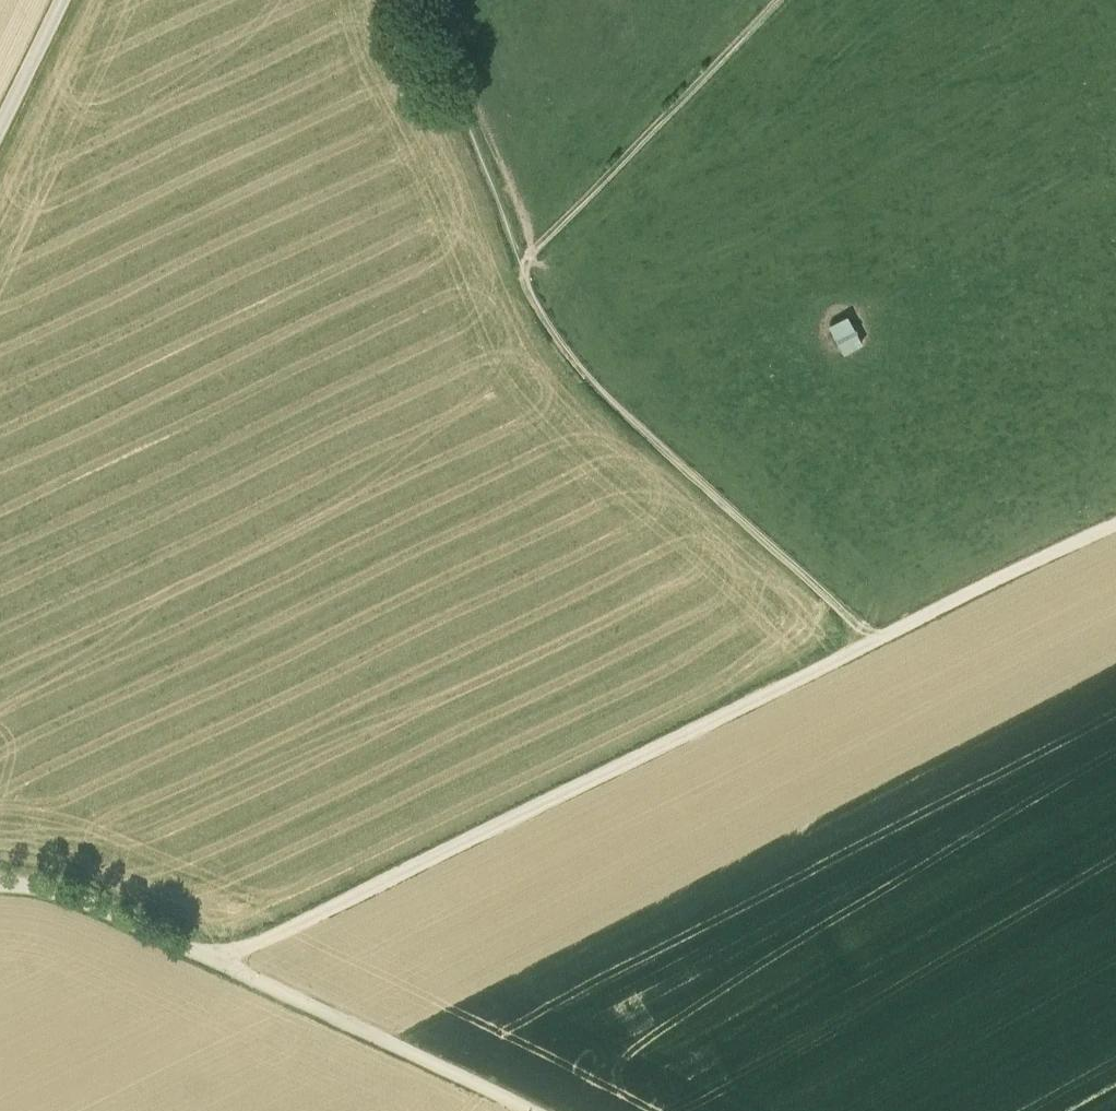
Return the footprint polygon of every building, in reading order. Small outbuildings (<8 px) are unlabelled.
[(829,323),(844,353),(861,344),(846,314),(829,323)]
